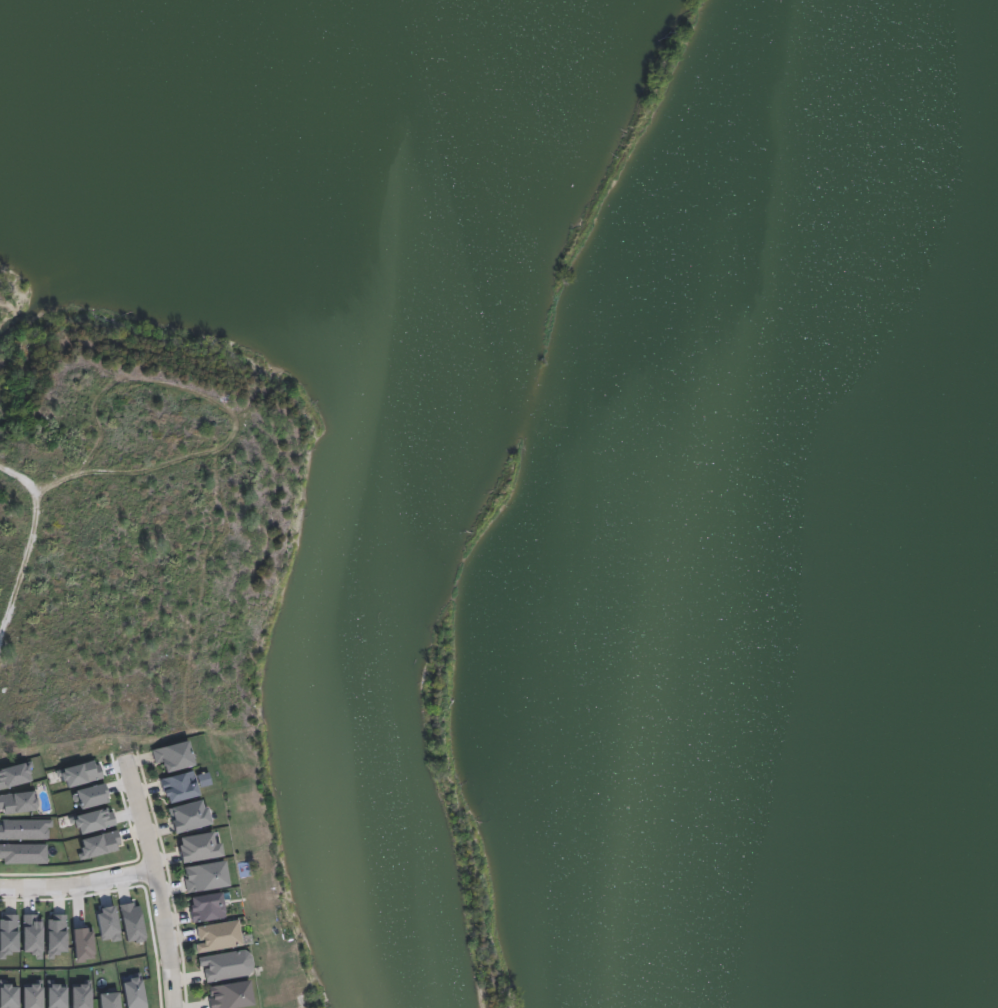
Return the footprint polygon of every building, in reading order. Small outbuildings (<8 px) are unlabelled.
[(195,765),(162,774),(156,749),(189,740),(195,765)] [(64,789),(104,777),(98,758),(58,770),(64,789)] [(199,796),(168,803),(162,779),(193,771),(199,796)] [(110,801),(104,782),(73,791),(78,810),(110,801)] [(211,824),(176,834),(169,808),(204,799),(211,824)] [(103,808),(105,813),(110,812),(113,826),(76,835),(74,827),(71,828),(69,820),(72,820),(71,816),(103,808)] [(223,856),(183,864),(178,838),(218,831),(223,856)] [(229,887),(187,894),(183,868),(225,861),(229,887)] [(225,918),(193,923),(189,898),(221,893),(225,918)] [(243,946),(199,953),(195,928),(238,921),(243,946)] [(249,975),(207,983),(203,958),(244,951),(249,975)] [(47,981),(47,1007),(67,1007),(67,981),(47,981)] [(254,1006),(240,1007),(211,1007),(208,987),(250,981),(254,1006)] [(18,982),(0,982),(0,1007),(18,1007),(18,982)] [(118,988),(99,990),(100,1007),(120,1007),(118,988)]
